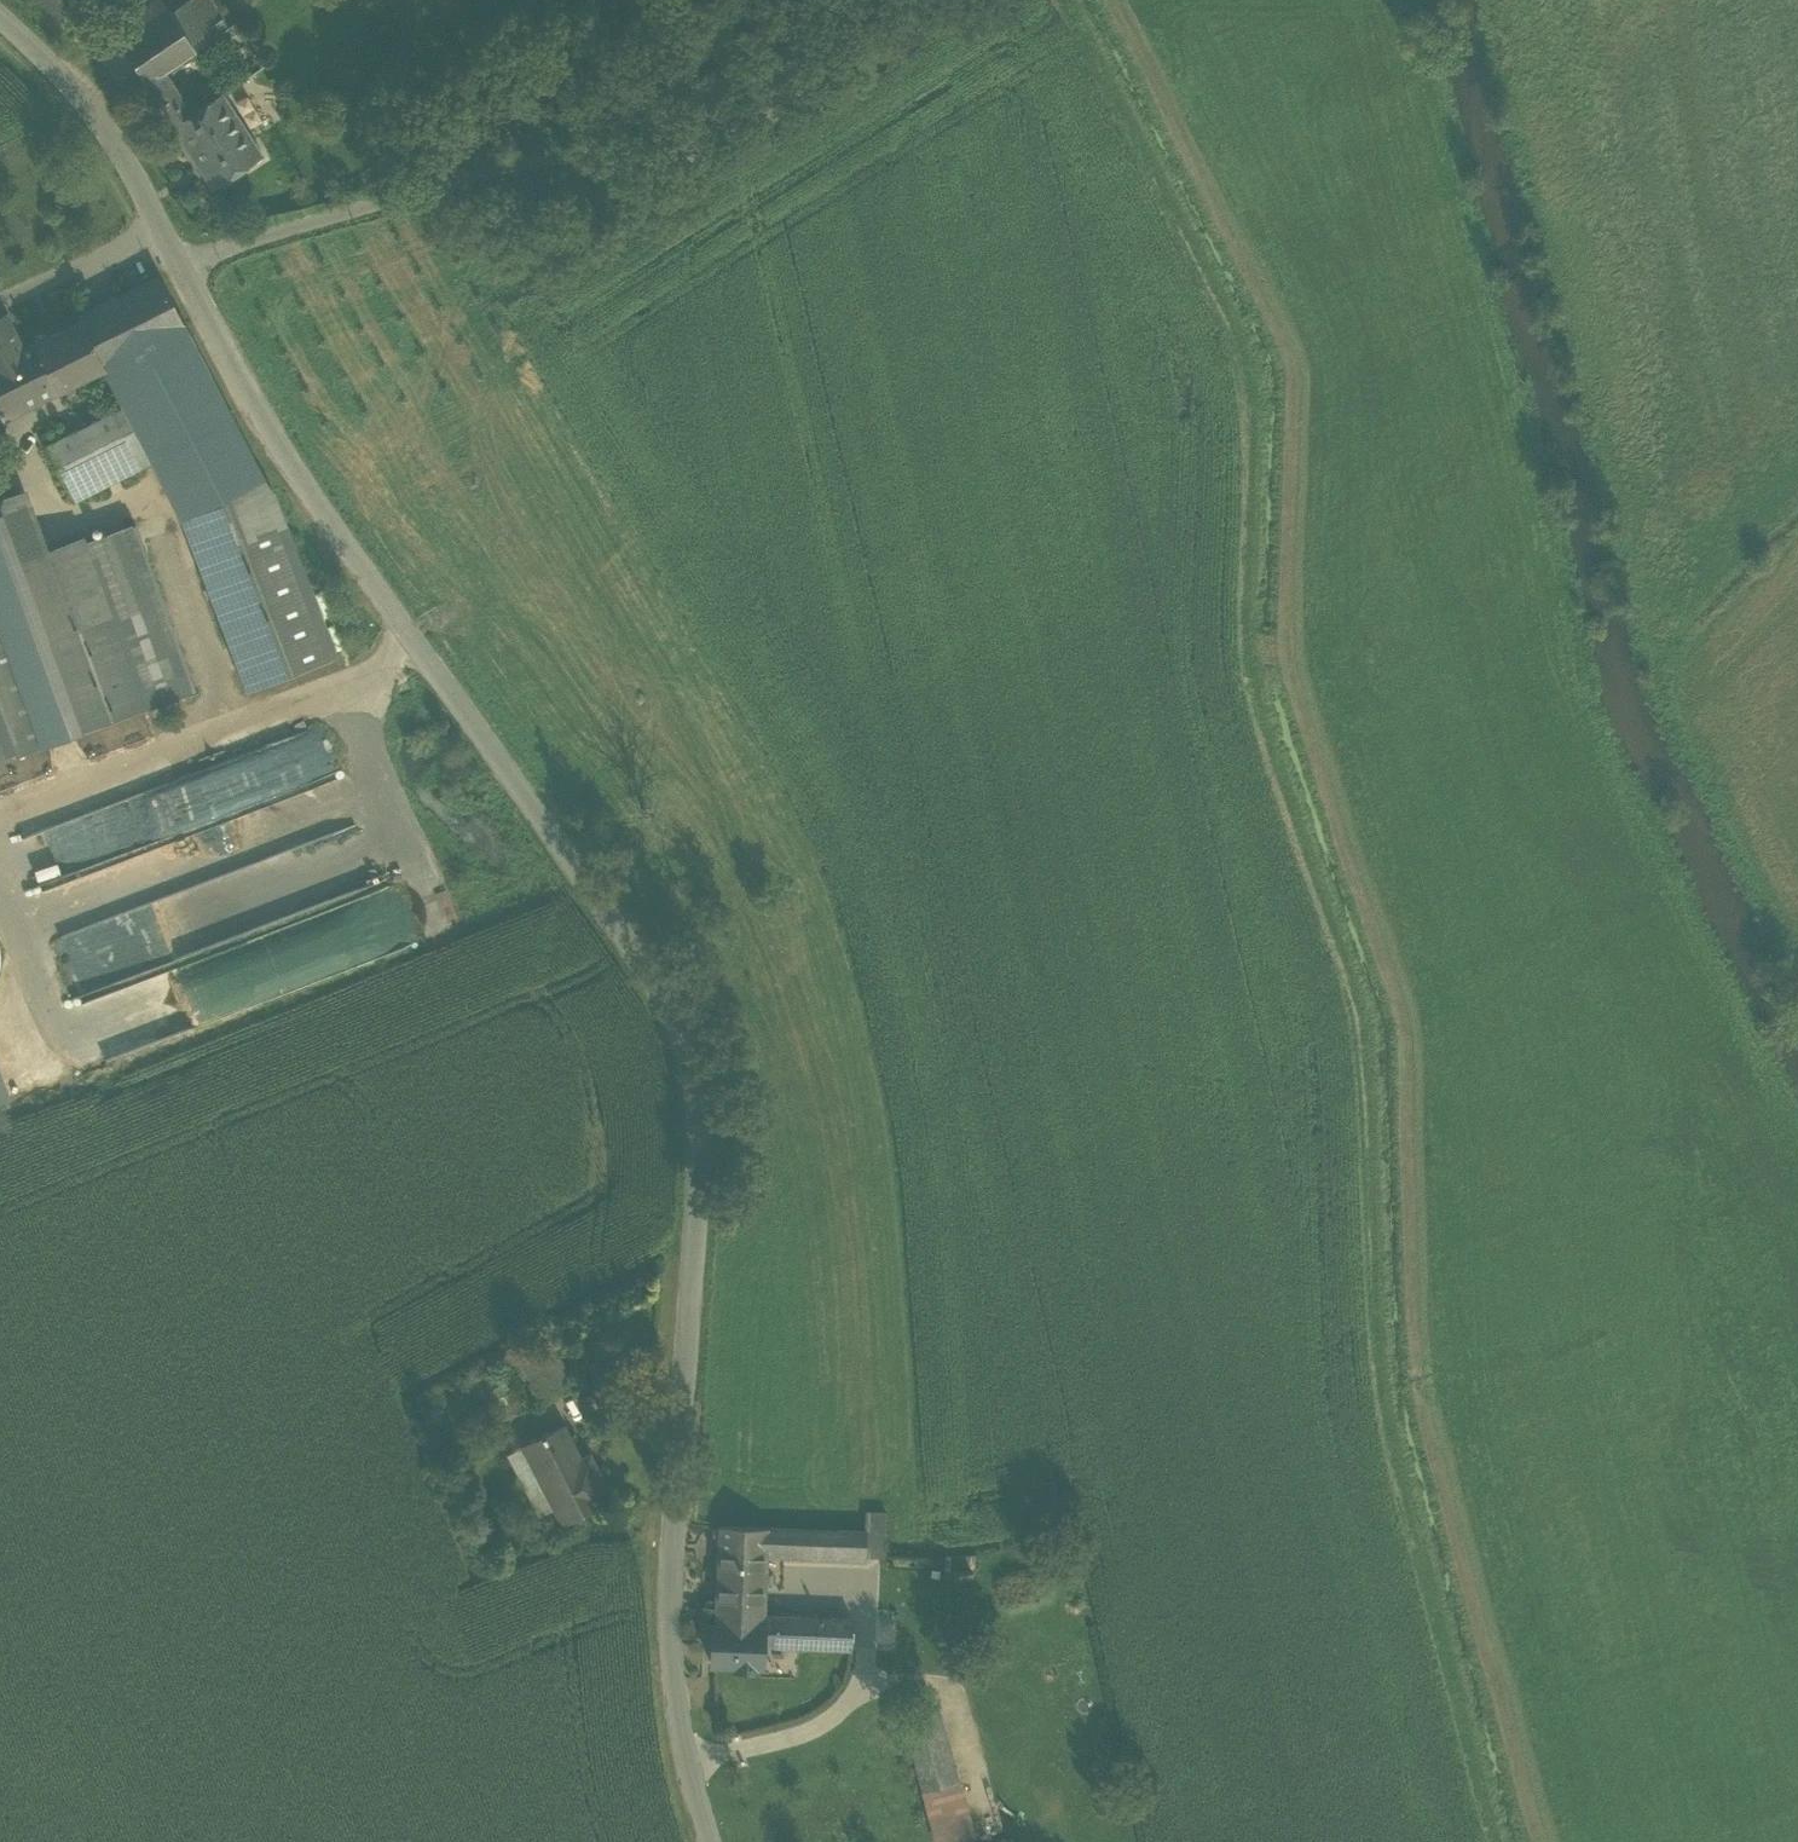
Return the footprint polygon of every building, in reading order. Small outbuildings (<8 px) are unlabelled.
[(207,0),(187,0),(170,12),(194,51),(227,29),(207,0)] [(170,12),(120,45),(131,63),(138,73),(142,79),(154,97),(171,86),(162,72),(194,51),(170,12)] [(171,86),(154,97),(173,126),(188,116),(179,102),(171,86)] [(188,116),(173,126),(213,188),(262,156),(221,93),(188,116)] [(158,275),(78,315),(78,320),(79,320),(104,368),(102,368),(122,407),(144,450),(148,459),(150,458),(231,417),(158,275)] [(4,315),(0,317),(0,415),(2,415),(3,418),(57,391),(32,344),(22,349),(4,315)] [(78,320),(32,344),(57,391),(102,368),(104,368),(79,320),(78,320)] [(122,407),(44,446),(66,489),(144,450),(122,407)] [(144,450),(66,489),(73,502),(152,462),(150,458),(148,459),(144,450)] [(264,479),(203,509),(218,546),(285,521),(275,496),(264,479)] [(0,502),(0,521),(14,561),(37,552),(33,541),(39,539),(23,494),(0,502)] [(218,546),(194,555),(246,691),(336,657),(285,521),(218,546)] [(37,552),(14,561),(78,734),(193,691),(132,524),(85,541),(83,536),(37,552)] [(72,735),(0,534),(0,761),(72,735)] [(36,829),(178,827),(219,811),(206,776),(198,776),(155,793),(135,793),(97,808),(102,808),(77,818),(65,818),(36,829)] [(146,875),(150,889),(288,849),(288,826),(205,828),(180,835),(190,835),(118,856),(133,856),(134,875),(146,875)] [(147,837),(146,827),(24,836),(27,875),(80,871),(79,853),(116,850),(115,840),(147,837)] [(585,1470),(562,1425),(522,1446),(562,1522),(601,1502),(601,1501),(610,1496),(594,1466),(585,1470)] [(886,1512),(866,1512),(865,1531),(866,1531),(865,1556),(884,1557),(886,1512)] [(767,1528),(719,1526),(714,1626),(763,1627),(764,1615),(766,1553),(767,1528)] [(865,1531),(768,1528),(767,1528),(766,1553),(865,1556),(866,1531),(865,1531)] [(852,1618),(764,1615),(763,1627),(763,1637),(765,1639),(774,1646),(851,1649),(852,1618)] [(763,1627),(714,1626),(712,1626),(711,1663),(735,1664),(735,1668),(754,1668),(754,1665),(761,1665),(762,1639),(765,1639),(763,1637),(763,1627)] [(932,1712),(903,1720),(922,1791),(951,1783),(932,1712)] [(951,1783),(922,1791),(928,1811),(945,1808),(956,1804),(951,1783)]
